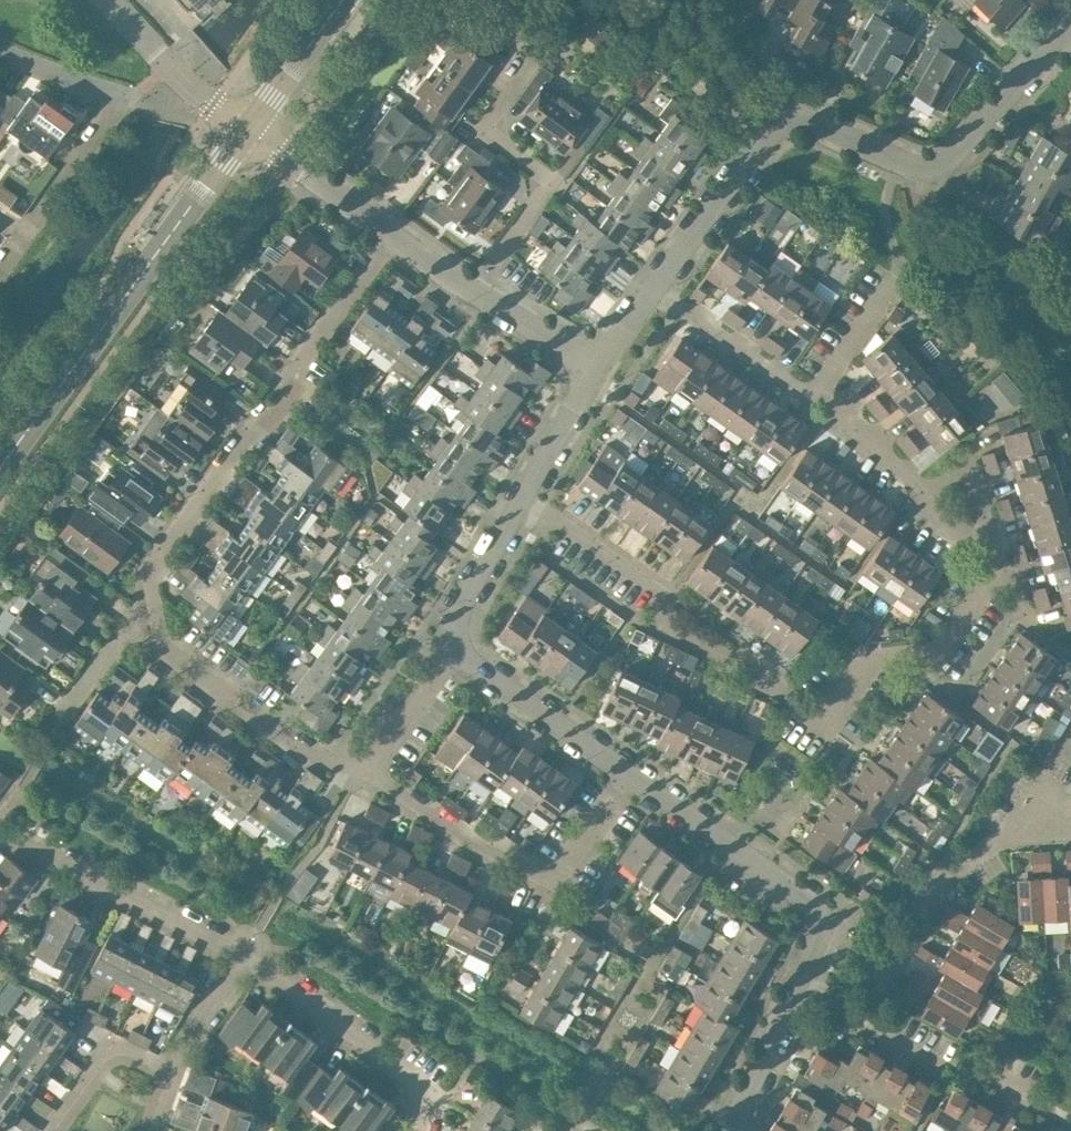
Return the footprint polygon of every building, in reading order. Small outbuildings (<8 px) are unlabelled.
[(180,0),(187,8),(190,6),(202,20),(213,10),(215,12),(228,0),(181,0),(180,0)] [(643,3),(663,14),(668,5),(660,0),(645,0),(643,3)] [(787,15),(795,0),(747,0),(771,14),(775,8),(787,15)] [(787,15),(800,23),(792,37),(819,53),(836,24),(822,16),(830,2),(827,0),(795,0),(787,15)] [(885,83),(912,37),(895,27),(900,18),(892,14),(900,0),(873,0),(848,42),(860,49),(852,64),(885,83)] [(1003,25),(1024,2),(1022,0),(953,0),(966,11),(975,1),(1003,25)] [(914,91),(942,107),(965,65),(951,56),(963,34),(941,15),(911,69),(923,76),(914,91)] [(455,36),(435,63),(471,89),(481,76),(487,68),(492,72),(504,56),(469,30),(461,41),(455,36)] [(553,73),(550,71),(555,64),(546,58),(541,64),(542,65),(525,88),(535,96),(518,118),(544,137),(571,100),(547,82),(553,73)] [(455,111),(471,89),(435,63),(416,90),(422,94),(414,105),(445,128),(449,131),(461,115),(455,111)] [(12,95),(0,88),(0,115),(12,95)] [(35,148),(47,156),(77,114),(64,105),(61,109),(45,98),(42,104),(30,95),(26,101),(14,92),(12,95),(0,115),(0,117),(10,124),(7,128),(19,136),(18,138),(17,139),(17,141),(17,143),(17,144),(18,146),(19,147),(20,149),(22,150),(23,151),(25,151),(27,151),(30,151),(32,150),(34,149),(35,148)] [(661,132),(701,161),(707,153),(700,147),(707,137),(682,118),(689,109),(672,97),(659,115),(668,122),(661,132)] [(592,115),(571,100),(544,137),(565,153),(582,130),(592,138),(610,115),(598,106),(592,115)] [(393,106),(362,149),(397,175),(429,132),(393,106)] [(458,137),(449,131),(445,128),(428,153),(440,162),(458,137)] [(646,136),(640,144),(680,174),(687,164),(695,170),(701,161),(661,132),(654,141),(646,136)] [(1030,156),(1070,179),(1070,166),(1068,165),(1070,160),(1070,150),(1043,134),(1030,156)] [(447,180),(455,186),(490,212),(505,191),(481,174),(490,161),(465,143),(455,156),(462,161),(447,180)] [(642,158),(635,168),(674,198),(681,189),(673,183),(680,174),(640,144),(634,152),(642,158)] [(1018,177),(1051,196),(1057,185),(1070,193),(1070,179),(1030,156),(1018,177)] [(620,172),(613,181),(653,210),(660,200),(668,206),(674,198),(635,168),(627,178),(620,172)] [(1018,177),(1006,198),(1055,226),(1061,216),(1045,206),(1051,196),(1018,177)] [(615,195),(607,205),(647,234),(653,226),(646,220),(653,210),(613,181),(607,189),(615,195)] [(490,212),(455,186),(441,205),(431,198),(422,209),(443,225),(451,214),(475,232),(490,212)] [(767,198),(754,217),(770,227),(782,208),(767,198)] [(1055,226),(1006,198),(993,220),(1026,238),(1033,226),(1049,236),(1055,226)] [(593,209),(587,216),(586,217),(619,241),(618,242),(625,248),(633,237),(641,243),(647,234),(607,205),(600,214),(593,209)] [(580,226),(573,235),(613,265),(619,257),(611,251),(618,242),(619,241),(586,217),(587,216),(579,211),(572,220),(580,226)] [(304,228),(270,274),(292,291),(306,273),(319,283),(339,254),(304,228)] [(558,239),(552,248),(592,277),(599,268),(607,273),(613,265),(573,235),(566,245),(558,239)] [(725,288),(748,256),(728,242),(705,274),(725,288)] [(592,277),(552,248),(546,256),(553,262),(545,273),(562,285),(554,296),(578,313),(592,293),(585,287),(592,277)] [(748,256),(725,288),(745,302),(750,295),(749,295),(768,269),(767,269),(748,256)] [(750,295),(769,309),(792,277),(772,262),(767,269),(768,269),(749,295),(750,295)] [(792,277),(769,309),(789,323),(811,290),(818,281),(799,267),(792,277)] [(255,272),(225,313),(261,339),(260,340),(266,344),(286,316),(273,306),(283,293),(255,272)] [(406,277),(398,288),(409,296),(417,285),(406,277)] [(689,296),(698,302),(706,292),(697,285),(689,296)] [(392,296),(381,287),(350,329),(373,346),(398,311),(387,303),(392,296)] [(809,337),(831,304),(836,298),(832,295),(828,302),(811,290),(789,323),(809,337)] [(895,305),(887,316),(896,323),(904,312),(895,305)] [(720,318),(729,324),(737,313),(728,307),(720,318)] [(261,339),(225,313),(220,309),(190,350),(218,370),(228,357),(241,366),(260,340),(261,339)] [(373,346),(393,360),(394,361),(425,319),(414,312),(409,319),(398,311),(373,346)] [(737,313),(729,324),(737,330),(745,319),(737,313)] [(444,317),(436,327),(447,335),(455,325),(444,317)] [(394,361),(393,360),(388,368),(411,385),(436,351),(424,342),(429,334),(421,328),(426,321),(425,319),(394,361)] [(901,324),(892,332),(862,357),(878,376),(917,344),(901,324)] [(768,351),(776,340),(767,334),(759,345),(768,351)] [(676,388),(701,351),(681,337),(653,378),(673,392),(676,388)] [(784,346),(776,340),(768,351),(776,357),(784,346)] [(878,376),(893,394),(923,369),(924,370),(932,363),(917,344),(878,376)] [(676,388),(693,400),(719,363),(701,351),(676,388)] [(481,366),(522,395),(529,385),(536,391),(551,371),(528,354),(520,365),(503,352),(495,363),(488,357),(481,366)] [(693,400),(709,411),(735,375),(719,363),(693,400)] [(188,388),(169,415),(204,440),(224,412),(216,406),(226,393),(189,366),(179,381),(188,388)] [(483,380),(476,390),(516,419),(522,410),(514,405),(522,395),(481,366),(475,374),(483,380)] [(893,394),(908,413),(939,388),(924,370),(923,369),(893,394)] [(1001,369),(992,376),(1003,389),(1012,382),(1001,369)] [(709,411),(727,424),(753,387),(735,375),(709,411)] [(348,380),(342,388),(353,395),(359,387),(348,380)] [(429,383),(419,398),(432,406),(442,392),(429,383)] [(727,424),(745,437),(771,400),(753,387),(727,424)] [(640,395),(631,389),(630,388),(622,399),(632,406),(640,395)] [(908,413),(924,431),(954,406),(939,388),(908,413)] [(454,403),(462,409),(463,408),(495,431),(496,430),(502,422),(510,427),(516,419),(476,390),(469,399),(461,394),(454,403)] [(872,412),(882,403),(875,395),(865,403),(872,412)] [(962,399),(954,406),(924,431),(939,450),(978,418),(962,399)] [(745,437),(762,449),(788,412),(771,400),(745,437)] [(882,403),(872,412),(879,420),(889,412),(882,403)] [(610,417),(620,424),(627,413),(617,406),(610,417)] [(204,440),(169,415),(159,408),(129,449),(165,475),(175,462),(183,468),(204,440)] [(464,422),(457,432),(497,461),(503,453),(496,447),(503,436),(496,430),(495,431),(463,408),(462,409),(457,416),(464,422)] [(1036,409),(999,421),(1002,430),(1010,456),(1048,444),(1058,441),(1051,419),(1041,422),(1039,417),(1036,409)] [(806,425),(788,412),(762,449),(780,461),(806,425)] [(670,432),(675,425),(663,417),(658,424),(670,432)] [(282,436),(292,443),(300,432),(290,425),(282,436)] [(686,433),(675,425),(670,432),(681,440),(686,433)] [(659,435),(647,427),(642,435),(653,443),(659,435)] [(442,436),(436,445),(476,474),(483,464),(491,469),(497,461),(457,432),(450,442),(442,436)] [(895,441),(902,449),(913,440),(906,432),(895,441)] [(913,440),(902,449),(908,457),(919,448),(913,440)] [(699,441),(693,449),(706,457),(711,450),(699,441)] [(1010,456),(1017,479),(1055,467),(1055,468),(1065,465),(1058,441),(1048,444),(1048,445),(1010,456)] [(326,485),(325,486),(333,491),(351,468),(316,443),(307,455),(300,449),(293,459),(285,454),(326,485)] [(624,462),(628,458),(607,443),(578,484),(598,498),(624,462)] [(677,460),(682,452),(671,444),(665,451),(677,460)] [(437,459),(430,469),(470,498),(476,489),(469,484),(476,474),(436,445),(430,453),(437,459)] [(706,457),(716,464),(721,457),(719,455),(723,450),(715,445),(711,450),(706,457)] [(798,497),(824,460),(806,448),(781,484),(798,497)] [(984,465),(997,460),(994,450),(980,454),(984,465)] [(259,451),(251,462),(261,469),(269,458),(259,451)] [(696,461),(682,452),(677,460),(689,470),(696,461)] [(284,470),(276,481),(310,506),(325,486),(326,485),(285,454),(277,465),(284,470)] [(738,459),(734,465),(728,473),(740,481),(745,473),(746,473),(750,467),(738,459)] [(798,497),(816,509),(842,472),(824,460),(798,497)] [(997,460),(984,465),(987,474),(1000,470),(997,460)] [(598,498),(615,511),(641,474),(624,462),(598,498)] [(98,488),(90,499),(93,502),(117,519),(122,522),(129,512),(140,520),(159,495),(147,487),(152,480),(132,465),(127,472),(122,468),(118,474),(107,467),(99,479),(102,482),(98,488)] [(1017,479),(1024,502),(1062,490),(1055,468),(1055,467),(1017,479)] [(700,476),(712,485),(717,476),(705,468),(700,476)] [(415,473),(409,481),(449,510),(456,501),(464,506),(470,498),(430,469),(423,479),(415,473)] [(816,509),(833,521),(859,485),(842,472),(816,509)] [(757,481),(746,473),(745,473),(740,481),(751,489),(757,481)] [(615,511),(633,523),(658,486),(641,474),(615,511)] [(717,476),(712,485),(723,493),(729,484),(717,476)] [(295,527),(310,506),(276,481),(268,492),(261,487),(253,497),(295,527)] [(449,510),(409,481),(403,490),(411,495),(403,506),(443,535),(450,526),(442,520),(449,510)] [(833,521),(850,533),(876,497),(859,485),(833,521)] [(633,523),(650,535),(676,498),(658,486),(633,523)] [(1024,502),(1031,525),(1069,513),(1062,490),(1024,502)] [(998,510),(1011,506),(1008,496),(995,500),(998,510)] [(253,513),(245,524),(279,549),(295,527),(253,497),(246,507),(253,513)] [(894,509),(876,497),(850,533),(869,546),(894,509)] [(650,535),(668,547),(693,511),(676,498),(650,535)] [(122,522),(117,519),(93,502),(86,512),(82,509),(63,535),(106,566),(125,541),(114,533),(122,522)] [(1011,506),(998,510),(1001,520),(1014,516),(1011,506)] [(370,507),(361,520),(368,525),(377,512),(370,507)] [(693,511),(668,547),(685,559),(711,523),(693,511)] [(776,529),(781,521),(770,513),(764,521),(776,529)] [(1039,548),(1070,538),(1070,519),(1069,513),(1031,525),(1039,548)] [(397,530),(390,540),(430,569),(436,561),(428,555),(436,544),(396,515),(390,524),(397,530)] [(736,524),(748,532),(753,524),(742,516),(736,524)] [(792,529),(781,521),(776,529),(787,537),(792,529)] [(230,530),(222,540),(264,570),(279,549),(245,524),(237,535),(230,530)] [(753,524),(748,532),(759,540),(765,532),(753,524)] [(810,553),(816,546),(822,537),(810,529),(799,546),(810,553)] [(862,570),(881,583),(906,546),(888,534),(862,570)] [(330,536),(322,547),(330,553),(338,542),(330,536)] [(1039,548),(1046,571),(1054,569),(1053,568),(1070,563),(1070,538),(1039,548)] [(248,592),(264,570),(222,540),(215,550),(222,556),(214,567),(248,592)] [(424,577),(430,569),(390,540),(383,550),(375,544),(368,554),(376,559),(377,558),(409,582),(410,581),(416,572),(424,577)] [(782,557),(788,549),(777,541),(771,549),(782,557)] [(1013,556),(1026,552),(1023,542),(1010,546),(1013,556)] [(42,581),(29,598),(72,630),(96,597),(74,582),(85,567),(53,544),(32,573),(42,581)] [(687,581),(705,593),(731,557),(713,544),(687,581)] [(816,546),(810,553),(822,562),(827,554),(816,546)] [(881,583),(898,595),(923,558),(906,546),(881,583)] [(330,553),(322,547),(314,559),(322,565),(330,553)] [(188,548),(180,559),(190,566),(198,555),(188,548)] [(799,557),(788,549),(782,557),(794,564),(799,557)] [(1026,552),(1013,556),(1016,567),(1029,563),(1026,552)] [(705,593),(722,606),(748,569),(731,557),(705,593)] [(417,586),(410,581),(409,582),(377,558),(376,559),(370,567),(378,573),(371,582),(411,611),(417,603),(410,597),(417,586)] [(538,558),(530,569),(540,576),(548,565),(538,558)] [(923,558),(898,595),(916,607),(941,571),(923,558)] [(840,562),(834,570),(846,578),(851,570),(840,562)] [(1070,588),(1070,563),(1053,568),(1054,569),(1061,591),(1070,588)] [(806,573),(817,581),(823,573),(811,565),(806,573)] [(233,612),(248,592),(214,567),(206,578),(198,573),(191,583),(232,613),(233,612)] [(722,606),(740,618),(765,581),(748,569),(722,606)] [(823,573),(817,581),(828,589),(834,581),(823,573)] [(298,579),(291,590),(298,596),(306,585),(298,579)] [(740,618),(757,630),(783,593),(765,581),(740,618)] [(356,587),(350,595),(390,624),(397,614),(405,620),(411,611),(371,582),(364,592),(356,587)] [(190,584),(190,583),(183,593),(198,604),(190,616),(224,642),(241,618),(233,612),(232,613),(191,583),(190,584)] [(568,591),(579,599),(585,591),(573,583),(568,591)] [(1034,599),(1047,595),(1044,585),(1031,589),(1034,599)] [(1061,591),(1067,612),(1063,613),(1068,627),(1070,626),(1070,588),(1061,591)] [(292,605),(298,596),(291,590),(284,600),(292,605)] [(585,591),(579,599),(591,607),(596,599),(585,591)] [(757,630),(774,642),(800,605),(783,593),(757,630)] [(544,612),(544,613),(547,608),(527,594),(498,635),(518,649),(544,612)] [(351,609),(344,619),(384,648),(390,640),(383,634),(390,624),(350,595),(344,604),(351,609)] [(1047,595),(1034,599),(1037,609),(1051,605),(1047,595)] [(72,630),(29,598),(3,635),(46,666),(72,630)] [(858,615),(859,615),(864,607),(852,599),(841,615),(852,623),(853,623),(858,615)] [(800,605),(774,642),(792,655),(818,618),(800,605)] [(612,610),(607,618),(618,626),(624,618),(612,610)] [(518,649),(535,661),(561,625),(544,613),(544,612),(518,649)] [(872,624),(859,615),(858,615),(853,623),(852,623),(848,630),(862,639),(872,624)] [(329,623),(323,632),(363,661),(370,651),(378,657),(384,648),(344,619),(337,629),(329,623)] [(535,661),(553,674),(578,637),(561,625),(535,661)] [(904,637),(903,629),(902,626),(888,628),(889,638),(904,637)] [(635,628),(630,641),(639,645),(644,632),(635,628)] [(325,646),(318,656),(358,685),(364,676),(356,671),(363,661),(323,632),(317,640),(325,646)] [(1009,650),(1045,676),(1058,658),(1022,632),(1009,650)] [(578,637),(553,674),(570,686),(596,650),(578,637)] [(672,660),(678,647),(670,644),(664,656),(672,660)] [(687,652),(678,647),(672,660),(681,664),(687,652)] [(10,715),(31,687),(18,677),(26,667),(0,648),(0,709),(10,715)] [(1009,650),(996,668),(1033,694),(1045,676),(1009,650)] [(241,652),(237,657),(227,672),(238,680),(252,661),(241,652)] [(303,660),(297,668),(337,697),(344,687),(351,693),(358,685),(318,656),(310,665),(303,660)] [(121,683),(129,674),(118,666),(111,675),(121,683)] [(693,667),(687,680),(696,684),(702,671),(693,667)] [(337,697),(297,668),(290,677),(298,682),(290,693),(307,705),(299,716),(323,733),(337,713),(329,707),(337,697)] [(996,668),(984,685),(1021,711),(1033,694),(996,668)] [(622,719),(641,678),(621,669),(602,709),(622,719)] [(622,719),(641,728),(660,687),(641,678),(622,719)] [(726,698),(732,685),(723,681),(717,694),(726,698)] [(98,690),(73,725),(97,742),(102,734),(101,734),(126,699),(137,683),(137,682),(128,695),(118,688),(110,699),(98,690)] [(102,734),(123,749),(148,714),(137,706),(148,691),(137,683),(126,699),(101,734),(102,734)] [(740,689),(732,685),(726,698),(734,702),(740,689)] [(1021,711),(984,685),(972,703),(1009,728),(1021,711)] [(641,728),(660,736),(661,737),(676,703),(677,703),(680,696),(660,687),(641,728)] [(1066,691),(1059,703),(1067,708),(1070,702),(1070,694),(1066,691)] [(914,710),(950,735),(963,718),(926,692),(914,710)] [(775,705),(766,701),(760,714),(769,718),(775,705)] [(695,712),(677,703),(676,703),(661,737),(660,736),(656,744),(676,753),(695,712)] [(123,749),(144,765),(181,714),(170,707),(159,723),(148,714),(123,749)] [(902,727),(938,753),(950,735),(914,710),(902,727)] [(714,721),(695,712),(676,753),(695,762),(714,721)] [(220,731),(227,721),(216,713),(209,723),(220,731)] [(456,768),(459,764),(458,764),(484,727),(464,713),(435,754),(456,768)] [(179,738),(191,722),(181,714),(144,765),(167,781),(172,773),(191,746),(179,738)] [(1044,727),(1052,732),(1060,721),(1051,715),(1044,727)] [(734,730),(714,721),(695,762),(715,771),(734,730)] [(1028,748),(1045,759),(1059,737),(1041,726),(1028,748)] [(458,764),(459,764),(476,776),(501,739),(484,727),(458,764)] [(889,744),(926,770),(938,753),(902,727),(889,744)] [(734,730),(715,771),(734,780),(754,740),(734,730)] [(172,773),(194,789),(224,747),(214,739),(208,747),(196,738),(191,746),(172,773)] [(194,789),(215,804),(240,770),(229,762),(241,746),(231,739),(230,739),(224,747),(194,789)] [(493,789),(498,782),(498,781),(519,752),(518,751),(501,739),(476,776),(493,789)] [(263,762),(270,752),(259,744),(252,754),(263,762)] [(926,770),(889,744),(878,761),(877,762),(907,783),(907,784),(913,788),(926,770)] [(498,782),(515,794),(541,757),(523,745),(518,751),(519,752),(498,781),(498,782)] [(983,756),(981,759),(990,764),(997,752),(988,747),(985,752),(976,747),(973,751),(983,756)] [(515,794),(532,806),(558,769),(541,757),(515,794)] [(895,801),(907,784),(907,783),(877,762),(878,761),(871,757),(858,775),(895,801)] [(990,764),(981,759),(974,771),(982,776),(990,764)] [(243,813),(264,828),(289,793),(288,793),(278,785),(289,770),(279,762),(278,762),(267,777),(267,778),(242,812),(243,813)] [(422,773),(413,767),(412,766),(404,777),(414,784),(422,773)] [(576,782),(558,769),(532,806),(550,819),(576,782)] [(240,770),(215,804),(238,821),(243,813),(242,812),(267,778),(267,777),(257,770),(251,778),(240,770)] [(9,778),(0,772),(0,789),(9,778)] [(895,801),(858,775),(847,792),(846,792),(876,813),(876,814),(882,818),(895,801)] [(286,844),(292,837),(312,810),(299,801),(310,786),(311,785),(305,781),(299,789),(293,785),(288,793),(289,793),(264,828),(286,844)] [(959,796),(968,801),(975,789),(967,784),(959,796)] [(864,831),(876,814),(876,813),(846,792),(847,792),(840,787),(827,805),(864,831)] [(452,810),(457,802),(446,794),(440,802),(452,810)] [(961,813),(968,801),(959,796),(952,808),(961,813)] [(364,812),(374,817),(379,807),(369,802),(364,812)] [(469,810),(457,802),(452,810),(463,818),(469,810)] [(864,831),(827,805),(815,822),(852,848),(864,831)] [(379,807),(374,817),(384,822),(389,812),(379,807)] [(493,825),(498,817),(487,809),(481,817),(493,825)] [(933,827),(941,832),(948,821),(940,816),(933,827)] [(510,825),(498,817),(493,825),(504,833),(510,825)] [(328,855),(350,866),(368,831),(346,820),(328,855)] [(856,851),(852,848),(815,822),(801,842),(842,871),(856,851)] [(417,839),(423,827),(413,823),(407,834),(408,834),(406,840),(414,844),(417,839)] [(302,844),(310,833),(300,825),(292,837),(302,844)] [(432,832),(423,827),(417,839),(427,843),(432,832)] [(933,844),(941,832),(933,827),(925,839),(933,844)] [(619,860),(639,874),(661,844),(640,830),(619,860)] [(350,866),(372,876),(389,841),(368,831),(350,866)] [(526,836),(520,844),(531,853),(537,845),(526,836)] [(372,876),(393,887),(407,859),(408,859),(411,852),(389,841),(372,876)] [(639,874),(659,888),(680,858),(661,844),(639,874)] [(900,856),(909,862),(916,850),(908,845),(900,856)] [(1050,850),(1040,851),(1042,881),(1044,919),(1069,918),(1067,879),(1066,874),(1051,875),(1050,850)] [(1032,876),(1017,877),(1017,882),(1020,920),(1044,919),(1042,881),(1040,851),(1031,851),(1032,876)] [(456,867),(462,856),(452,852),(447,863),(456,867)] [(3,914),(18,893),(23,897),(37,878),(6,855),(0,863),(0,912),(3,914)] [(472,861),(462,856),(456,867),(466,872),(472,861)] [(901,874),(909,862),(900,856),(893,868),(901,874)] [(684,903),(680,901),(701,872),(680,858),(659,888),(651,899),(675,916),(684,903)] [(389,894),(411,905),(429,869),(408,859),(407,859),(393,887),(389,894)] [(878,874),(867,889),(863,886),(858,894),(869,902),(874,894),(876,895),(890,875),(878,867),(875,871),(878,874)] [(411,905),(426,912),(422,922),(427,924),(431,915),(432,915),(450,880),(429,869),(411,905)] [(499,888),(505,878),(495,873),(489,884),(499,888)] [(514,882),(505,878),(499,888),(509,893),(514,882)] [(432,915),(453,926),(454,926),(468,897),(469,898),(472,891),(450,880),(432,915)] [(490,908),(469,898),(468,897),(454,926),(453,926),(446,940),(468,951),(490,908)] [(946,902),(941,910),(968,926),(1001,946),(1014,924),(981,905),(976,902),(968,915),(946,902)] [(698,903),(691,916),(700,921),(708,909),(698,903)] [(37,951),(67,967),(59,983),(72,989),(91,951),(80,945),(92,920),(61,904),(37,951)] [(490,908),(468,951),(490,962),(512,919),(490,908)] [(591,918),(603,926),(610,917),(598,909),(591,918)] [(941,910),(937,918),(958,931),(951,944),(955,947),(988,967),(1001,946),(968,926),(941,910)] [(700,921),(691,916),(684,927),(693,933),(700,921)] [(610,917),(603,926),(615,935),(621,925),(610,917)] [(732,940),(764,959),(777,937),(745,918),(732,940)] [(558,947),(590,966),(603,944),(571,926),(558,947)] [(91,970),(113,982),(132,945),(109,933),(91,970)] [(646,957),(652,948),(640,939),(634,948),(646,957)] [(752,980),(764,959),(732,940),(720,961),(752,980)] [(674,944),(666,957),(676,962),(683,950),(674,944)] [(921,944),(916,953),(943,968),(944,970),(949,973),(975,988),(988,967),(955,947),(951,944),(943,957),(921,944)] [(113,982),(135,993),(154,956),(132,945),(113,982)] [(578,987),(590,966),(558,947),(546,968),(578,987)] [(154,956),(135,993),(157,1004),(176,967),(154,956)] [(676,962),(666,957),(659,969),(668,974),(676,962)] [(739,1000),(752,980),(720,961),(708,981),(739,1000)] [(176,967),(157,1004),(180,1015),(199,979),(176,967)] [(565,1007),(578,987),(546,968),(534,988),(565,1007)] [(518,969),(507,985),(520,994),(531,977),(518,969)] [(623,969),(616,981),(626,987),(633,974),(623,969)] [(916,970),(911,978),(928,989),(932,991),(970,1014),(979,1019),(992,998),(975,988),(949,973),(944,970),(937,982),(916,970)] [(923,997),(928,989),(911,978),(905,987),(923,997)] [(626,987),(616,981),(609,994),(618,999),(626,987)] [(728,1019),(739,1000),(708,981),(695,1002),(704,1008),(705,1008),(728,1021),(728,1019)] [(565,1007),(534,988),(521,1010),(553,1029),(565,1007)] [(932,991),(919,1012),(957,1035),(970,1014),(932,991)] [(666,994),(658,1007),(667,1013),(675,1000),(666,994)] [(41,1007),(26,1028),(60,1052),(82,1021),(49,996),(41,1007)] [(263,1057),(290,1020),(263,1000),(256,1010),(243,1000),(219,1033),(233,1043),(237,1038),(263,1057)] [(88,1006),(83,1016),(93,1021),(98,1011),(88,1006)] [(667,1013),(658,1007),(650,1019),(660,1025),(667,1013)] [(737,1025),(728,1019),(728,1021),(705,1008),(704,1008),(693,1028),(724,1047),(737,1025)] [(1010,1009),(1005,1017),(1015,1023),(1020,1015),(1010,1009)] [(98,1011),(93,1021),(103,1026),(108,1016),(98,1011)] [(281,1087),(296,1097),(319,1065),(306,1055),(317,1040),(290,1020),(263,1057),(289,1076),(281,1087)] [(26,1028),(12,1047),(45,1072),(60,1052),(26,1028)] [(127,1038),(137,1043),(142,1033),(132,1028),(127,1038)] [(712,1068),(724,1047),(693,1028),(680,1048),(712,1068)] [(147,1048),(152,1038),(142,1033),(137,1043),(147,1048)] [(641,1035),(633,1048),(643,1053),(650,1041),(641,1035)] [(853,1064),(844,1078),(853,1083),(868,1092),(876,1078),(872,1075),(883,1056),(879,1053),(870,1048),(869,1049),(859,1043),(857,1047),(848,1061),(853,1064)] [(0,1064),(0,1069),(31,1091),(45,1072),(12,1047),(0,1064)] [(643,1053),(633,1048),(626,1060),(635,1066),(643,1053)] [(700,1088),(712,1068),(680,1048),(668,1069),(700,1088)] [(798,1070),(791,1081),(797,1085),(815,1096),(824,1079),(839,1088),(840,1086),(844,1078),(853,1064),(848,1061),(839,1055),(836,1060),(822,1052),(817,1049),(814,1053),(809,1062),(810,1063),(804,1073),(798,1070)] [(857,1110),(856,1112),(857,1113),(865,1118),(877,1098),(892,1106),(900,1092),(895,1089),(906,1071),(907,1070),(902,1067),(883,1056),(872,1075),(876,1078),(868,1092),(857,1110)] [(333,1074),(319,1065),(296,1097),(310,1108),(314,1102),(340,1121),(367,1085),(340,1065),(333,1074)] [(237,1130),(249,1130),(245,1129),(251,1110),(210,1095),(216,1077),(191,1067),(184,1085),(209,1094),(203,1111),(198,1109),(195,1116),(237,1130)] [(17,1111),(31,1091),(0,1069),(0,1099),(17,1111)] [(700,1088),(668,1069),(655,1090),(687,1109),(700,1088)] [(880,1126),(888,1130),(890,1130),(895,1121),(910,1130),(915,1120),(924,1106),(919,1103),(927,1089),(930,1084),(926,1082),(917,1076),(916,1078),(906,1071),(895,1089),(900,1092),(892,1106),(880,1126)] [(340,1121),(354,1130),(395,1130),(400,1124),(387,1114),(394,1105),(367,1085),(340,1121)] [(783,1109),(801,1119),(798,1124),(810,1130),(813,1130),(826,1109),(812,1100),(815,1096),(797,1085),(791,1095),(790,1094),(784,1103),(785,1104),(783,1109)] [(930,1117),(954,1130),(962,1117),(967,1119),(975,1105),(965,1099),(968,1094),(959,1089),(956,1094),(952,1091),(943,1105),(939,1103),(930,1117)] [(476,1113),(505,1130),(509,1130),(521,1111),(489,1092),(476,1113)] [(17,1111),(0,1099),(0,1130),(2,1130),(17,1111)] [(856,1112),(857,1110),(841,1100),(836,1110),(853,1120),(857,1113),(856,1112)] [(986,1130),(992,1130),(999,1120),(989,1113),(992,1108),(983,1103),(980,1108),(975,1105),(967,1119),(962,1117),(954,1130),(986,1130)] [(768,1130),(810,1130),(798,1124),(801,1119),(783,1109),(776,1119),(776,1118),(770,1127),(768,1130)] [(1011,1126),(1016,1117),(1005,1110),(999,1120),(992,1130),(1018,1130),(1011,1126)] [(465,1130),(505,1130),(476,1113),(465,1130)] [(834,1114),(828,1123),(840,1130),(846,1121),(834,1114)] [(195,1130),(237,1130),(195,1116),(193,1123),(198,1125),(195,1130)] [(547,1124),(543,1130),(560,1130),(561,1129),(548,1122),(547,1124)]
